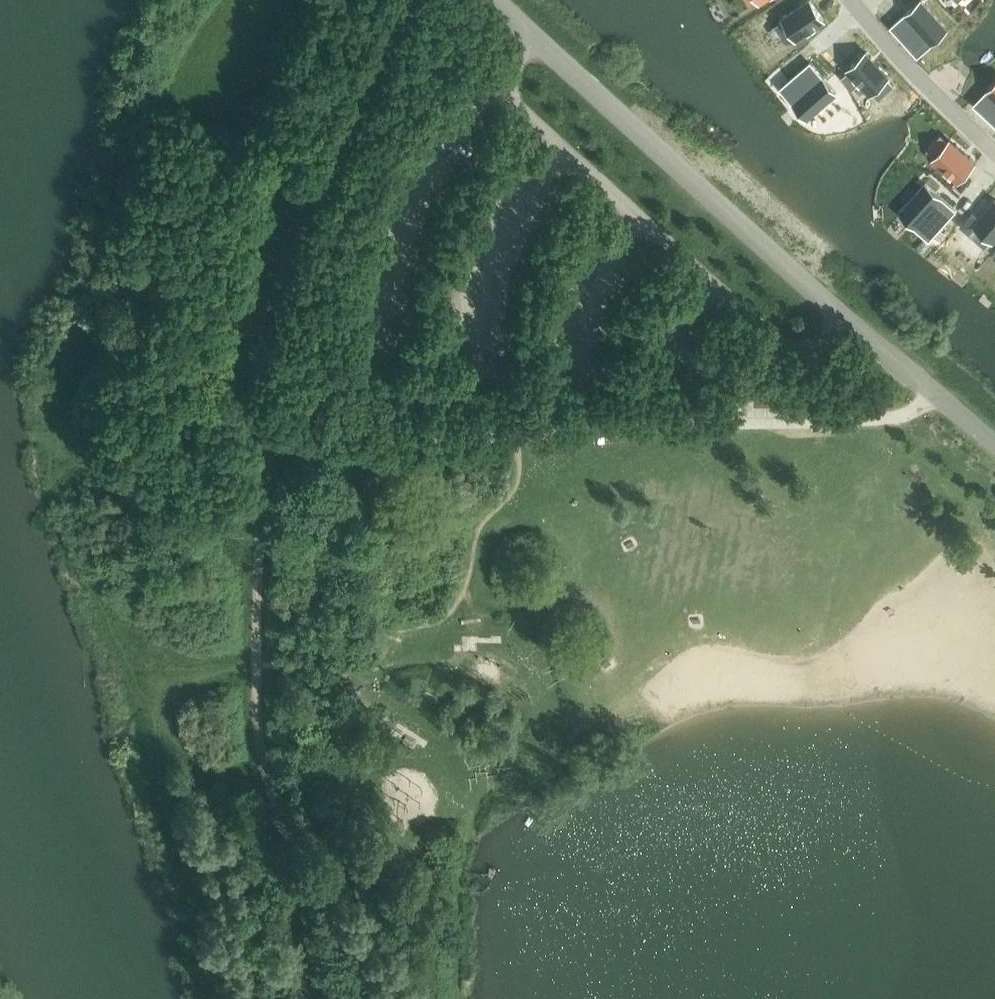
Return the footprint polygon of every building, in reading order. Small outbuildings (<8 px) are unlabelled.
[(783,19),(796,38),(824,19),(810,0),(809,0),(783,19)] [(892,26),(917,54),(931,41),(926,35),(941,22),(921,0),(920,0),(892,26)] [(865,52),(848,68),(870,93),(888,77),(865,52)] [(811,63),(782,88),(795,102),(801,97),(814,112),(837,93),(811,63)] [(975,106),(994,125),(994,96),(994,98),(988,93),(975,106)] [(950,140),(933,158),(958,181),(974,163),(950,140)] [(927,184),(907,206),(922,220),(917,226),(930,238),(956,210),(927,184)] [(974,225),(992,240),(994,237),(994,200),(974,225)] [(775,392),(755,392),(755,402),(775,402),(775,392)]
